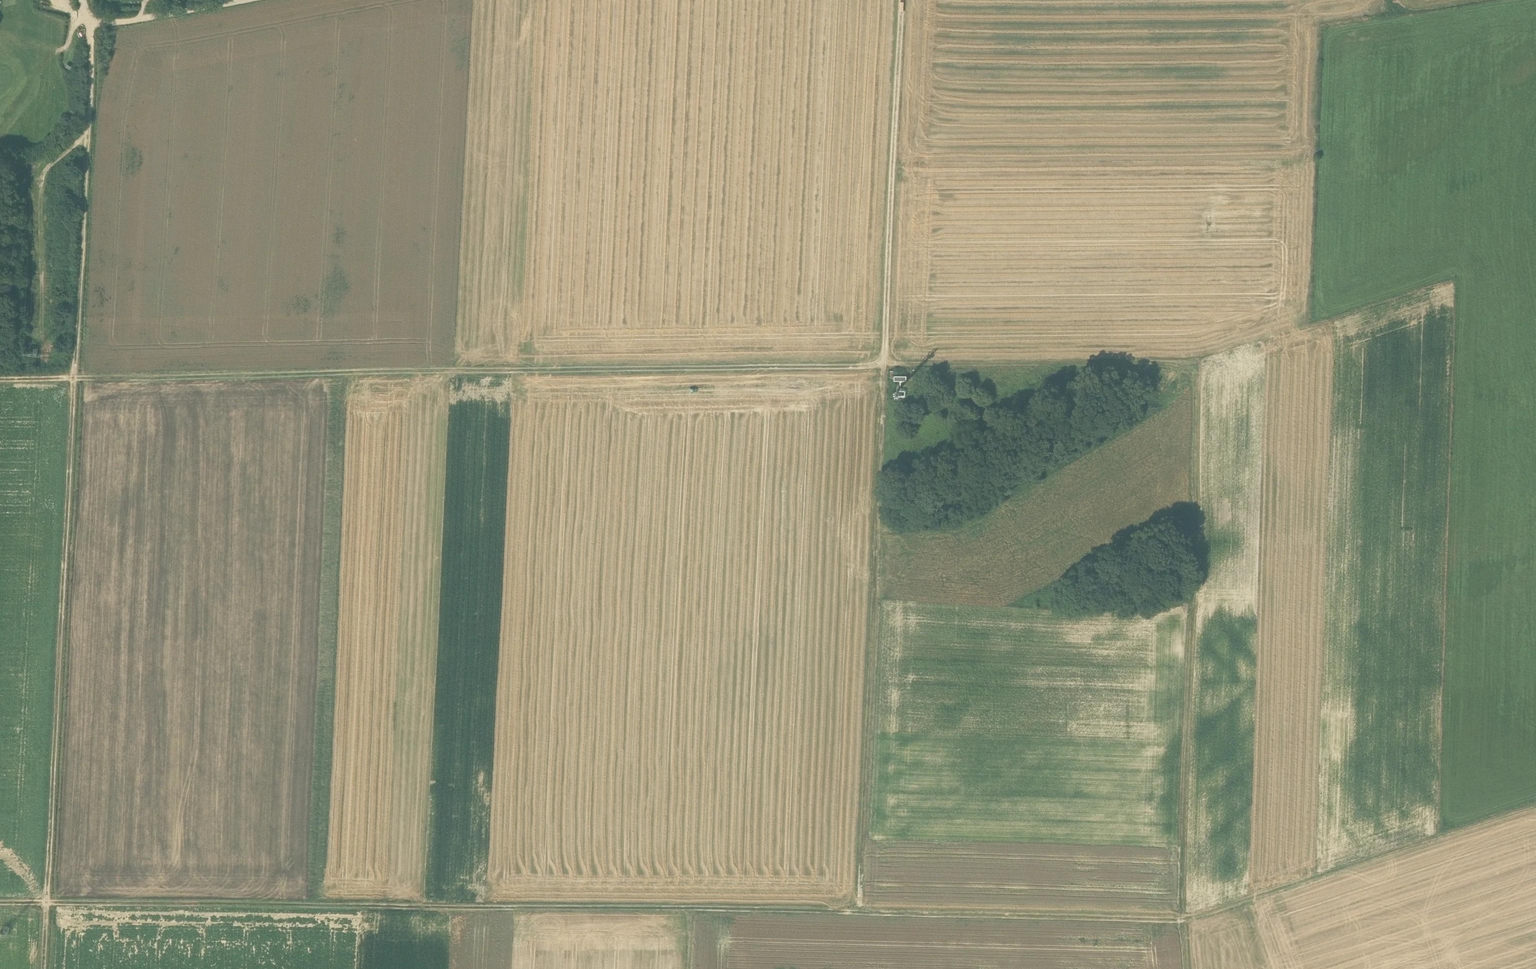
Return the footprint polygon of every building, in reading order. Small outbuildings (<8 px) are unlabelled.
[(918,403),(917,368),(888,368),(887,404),(918,403)]
